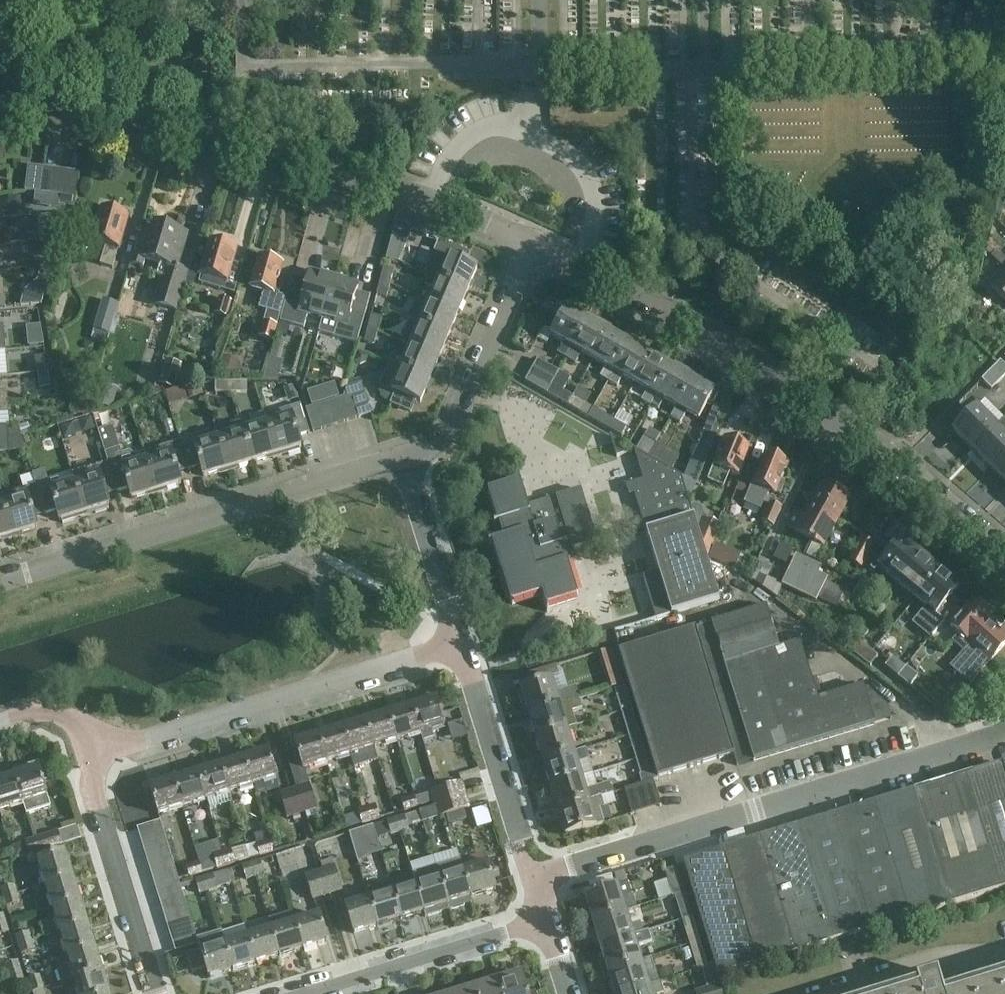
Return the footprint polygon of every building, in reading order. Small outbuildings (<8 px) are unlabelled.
[(40,192),(43,168),(28,166),(25,190),(40,192)] [(51,193),(54,169),(43,168),(40,192),(51,193)] [(64,195),(67,171),(54,169),(51,193),(60,194),(64,195)] [(67,171),(64,195),(77,196),(80,173),(67,171)] [(77,196),(64,195),(60,194),(58,206),(75,208),(77,196)] [(124,236),(122,236),(127,217),(116,214),(116,208),(106,206),(102,209),(96,228),(84,224),(79,243),(91,247),(92,243),(106,247),(101,264),(113,268),(119,251),(120,251),(124,236)] [(421,234),(425,223),(412,218),(408,229),(421,234)] [(48,241),(58,244),(62,228),(53,225),(48,241)] [(154,225),(152,232),(140,229),(130,264),(143,268),(145,260),(160,265),(156,277),(162,278),(154,304),(177,311),(194,254),(182,251),(187,235),(154,225)] [(130,254),(136,232),(126,230),(121,252),(130,254)] [(404,239),(392,236),(386,260),(398,263),(404,239)] [(224,246),(224,242),(215,240),(213,243),(210,242),(200,275),(198,283),(234,293),(242,266),(232,263),(236,250),(224,246)] [(58,244),(48,241),(44,256),(54,258),(58,244)] [(990,256),(997,263),(1003,256),(997,250),(990,256)] [(427,275),(467,292),(477,269),(436,252),(426,274),(427,275)] [(283,264),(272,261),(271,256),(264,255),(260,257),(258,257),(249,288),(263,292),(258,309),(266,311),(259,336),(272,340),(275,332),(278,321),(281,311),(285,297),(278,295),(282,284),(278,282),(283,264)] [(1003,256),(997,263),(1003,269),(988,284),(1004,301),(1004,259),(1003,256)] [(53,270),(41,266),(36,282),(48,285),(53,270)] [(380,283),(389,285),(393,271),(383,268),(380,283)] [(322,318),(333,279),(310,272),(307,280),(292,275),(280,321),(303,328),(307,314),(322,318)] [(429,301),(458,313),(467,292),(427,275),(423,284),(434,288),(429,301)] [(333,279),(322,318),(318,332),(357,342),(370,296),(356,292),(358,285),(333,279)] [(478,303),(487,288),(477,282),(468,297),(478,303)] [(389,285),(380,283),(376,295),(386,298),(389,285)] [(226,317),(231,301),(219,298),(214,314),(226,317)] [(93,330),(109,335),(118,305),(102,300),(93,330)] [(458,313),(429,301),(423,315),(416,313),(413,321),(449,335),(458,313)] [(558,354),(566,359),(588,320),(567,308),(551,336),(564,343),(558,354)] [(368,329),(377,332),(381,319),(371,316),(368,329)] [(410,345),(440,357),(449,335),(413,321),(410,319),(401,341),(410,345)] [(581,353),(593,360),(609,332),(612,327),(599,319),(596,325),(588,320),(566,359),(575,364),(581,353)] [(278,321),(275,332),(287,335),(290,324),(280,321),(278,321)] [(39,326),(27,328),(28,346),(43,344),(39,326)] [(377,332),(368,329),(364,343),(374,346),(377,332)] [(608,383),(609,381),(630,344),(609,332),(593,360),(606,367),(600,378),(608,383)] [(651,356),(630,344),(609,381),(617,386),(623,376),(635,384),(651,356)] [(440,357),(410,345),(404,359),(393,354),(389,363),(430,379),(440,357)] [(369,356),(358,353),(355,363),(361,365),(367,362),(369,356)] [(234,377),(239,361),(223,356),(219,372),(234,377)] [(672,368),(651,356),(635,384),(648,391),(642,401),(650,406),(651,405),(672,368)] [(174,389),(182,365),(165,360),(157,384),(174,389)] [(525,382),(546,394),(559,372),(550,367),(537,360),(531,370),(525,382)] [(1000,361),(982,380),(991,389),(1004,375),(1004,366),(1000,361)] [(389,363),(380,386),(396,393),(391,404),(410,412),(415,401),(420,403),(430,379),(389,363)] [(677,407),(693,380),(696,374),(682,367),(679,372),(672,368),(651,405),(659,409),(664,400),(677,407)] [(48,372),(38,373),(41,389),(51,387),(48,372)] [(546,394),(568,406),(572,397),(563,392),(570,379),(559,372),(546,394)] [(714,392),(693,380),(677,407),(698,419),(707,403),(712,405),(718,395),(713,392),(714,392)] [(231,392),(231,382),(215,383),(215,393),(231,392)] [(231,382),(231,392),(246,392),(246,382),(231,382)] [(350,395),(349,394),(354,393),(361,417),(371,414),(361,382),(347,386),(346,397),(350,395)] [(113,408),(118,389),(99,384),(94,404),(113,408)] [(312,406),(338,397),(334,384),(307,392),(312,406)] [(572,397),(568,406),(580,413),(588,417),(593,408),(586,404),(591,394),(578,387),(572,397)] [(343,398),(349,421),(361,417),(354,393),(349,394),(350,395),(346,397),(343,398)] [(71,413),(89,415),(90,401),(73,398),(71,413)] [(349,421),(343,398),(331,401),(338,424),(349,421)] [(338,424),(331,401),(319,405),(326,428),(338,424)] [(267,424),(277,457),(300,450),(299,447),(301,447),(298,437),(309,433),(300,405),(278,411),(280,420),(267,424)] [(326,428),(319,405),(306,409),(313,432),(326,428)] [(972,450),(995,427),(977,408),(953,431),(972,450)] [(597,423),(609,430),(614,421),(602,414),(597,423)] [(277,457),(267,424),(252,428),(250,420),(240,423),(252,462),(272,456),(273,459),(277,457)] [(626,428),(614,421),(609,430),(621,436),(626,428)] [(232,468),(252,462),(240,423),(230,426),(233,434),(219,438),(230,472),(233,471),(232,468)] [(708,454),(719,428),(707,423),(696,449),(708,454)] [(153,495),(157,494),(147,460),(133,465),(130,457),(123,459),(112,425),(97,430),(108,463),(117,492),(128,489),(131,499),(152,492),(153,495)] [(21,437),(18,428),(6,431),(6,427),(0,427),(0,440),(21,437)] [(990,468),(1004,454),(1004,436),(995,427),(972,450),(990,468)] [(225,473),(230,472),(219,438),(216,430),(181,441),(190,470),(200,467),(203,477),(224,470),(225,473)] [(620,441),(611,436),(617,457),(624,455),(620,441)] [(0,440),(0,453),(8,452),(25,450),(21,437),(0,440)] [(634,450),(635,450),(648,458),(656,445),(642,437),(634,450)] [(728,472),(738,476),(750,448),(725,438),(708,480),(723,486),(728,472)] [(178,474),(190,470),(181,441),(158,448),(145,453),(147,460),(157,494),(161,493),(160,490),(181,484),(178,474)] [(682,477),(648,458),(635,450),(644,479),(625,485),(628,496),(635,494),(644,523),(658,571),(643,576),(656,619),(719,600),(682,477)] [(765,454),(753,484),(745,503),(761,510),(766,499),(767,500),(771,492),(780,495),(785,482),(781,481),(788,464),(765,454)] [(990,468),(1004,483),(1004,454),(990,468)] [(106,495),(117,492),(108,463),(86,470),(72,475),(75,482),(85,516),(89,515),(88,512),(109,505),(106,495)] [(81,517),(85,516),(75,482),(60,487),(58,479),(47,482),(44,471),(33,474),(36,485),(45,514),(56,511),(59,521),(62,520),(63,523),(75,520),(73,516),(80,514),(81,517)] [(750,479),(744,476),(737,490),(745,493),(750,479)] [(682,477),(688,495),(690,494),(691,493),(696,483),(682,477)] [(548,612),(547,609),(578,599),(568,568),(569,568),(564,553),(597,542),(581,490),(548,500),(547,497),(546,497),(547,500),(527,506),(519,480),(517,480),(518,484),(488,493),(497,524),(493,525),(494,527),(495,526),(500,541),(488,545),(489,546),(492,545),(511,605),(542,596),(547,613),(548,612)] [(786,526),(823,547),(851,498),(823,482),(804,516),(794,510),(786,526)] [(34,517),(45,514),(36,485),(14,492),(17,500),(3,504),(13,538),(17,537),(16,534),(37,528),(34,517)] [(762,520),(773,525),(781,507),(770,502),(762,520)] [(13,538),(3,504),(0,505),(0,539),(8,536),(9,540),(13,538)] [(990,527),(1004,542),(1004,512),(990,527)] [(695,515),(707,557),(721,525),(695,515)] [(862,537),(856,548),(849,561),(863,569),(876,545),(862,537)] [(879,567),(898,583),(920,555),(901,540),(893,549),(881,539),(866,567),(873,573),(879,567)] [(786,564),(792,549),(780,544),(773,558),(786,564)] [(898,583),(916,599),(939,571),(920,555),(898,583)] [(818,597),(825,582),(824,581),(826,577),(818,573),(821,568),(796,556),(783,585),(816,601),(817,597),(818,597)] [(772,566),(761,561),(758,567),(769,572),(772,566)] [(958,587),(939,571),(916,599),(925,606),(912,624),(930,638),(939,627),(959,603),(950,597),(958,587)] [(825,582),(818,597),(838,607),(845,591),(825,582)] [(1004,643),(1004,638),(986,620),(990,615),(974,600),(950,626),(959,634),(952,642),(964,653),(970,646),(980,655),(962,677),(970,684),(1004,643)] [(695,628),(619,652),(652,761),(657,777),(733,754),(737,766),(891,719),(887,707),(867,689),(864,690),(863,686),(817,700),(800,642),(779,649),(766,607),(695,628)] [(852,637),(845,647),(870,666),(878,656),(852,637)] [(575,688),(556,694),(552,681),(560,679),(556,666),(527,675),(530,686),(520,689),(528,716),(567,704),(566,702),(578,698),(575,688)] [(621,713),(631,709),(626,694),(616,697),(621,713)] [(566,702),(567,704),(528,716),(536,739),(568,729),(577,726),(572,712),(582,709),(579,698),(578,698),(566,702)] [(436,699),(412,707),(420,733),(423,742),(434,739),(431,730),(444,726),(436,699)] [(412,707),(388,714),(397,741),(420,733),(412,707)] [(631,709),(621,713),(625,727),(636,724),(631,709)] [(388,714),(365,721),(373,748),(397,741),(388,714)] [(365,721),(342,728),(350,755),(373,748),(365,721)] [(342,728),(318,735),(326,762),(350,755),(342,728)] [(568,729),(536,739),(543,763),(575,753),(568,729)] [(302,770),(326,762),(318,735),(294,743),(302,770)] [(636,761),(646,757),(641,742),(631,745),(636,761)] [(589,775),(585,761),(589,760),(586,750),(575,753),(543,763),(551,787),(589,775)] [(268,751),(244,758),(252,785),(276,778),(268,751)] [(646,757),(636,761),(640,775),(639,775),(641,784),(657,779),(654,771),(650,772),(646,757)] [(244,758),(220,766),(229,792),(252,785),(244,758)] [(14,776),(22,803),(26,815),(50,807),(43,782),(48,781),(44,765),(39,763),(22,768),(24,773),(14,776)] [(1001,890),(1004,888),(1004,774),(1002,764),(966,775),(1001,890)] [(220,766),(197,773),(205,799),(229,792),(220,766)] [(197,773),(173,780),(182,807),(205,799),(197,773)] [(593,788),(589,775),(551,787),(558,811),(596,799),(613,794),(609,783),(593,788)] [(966,775),(913,791),(947,906),(1001,890),(966,775)] [(0,781),(0,810),(22,803),(14,776),(0,781)] [(158,814),(182,807),(173,780),(149,787),(158,814)] [(442,802),(466,795),(461,782),(438,789),(442,802)] [(657,793),(654,783),(626,791),(629,801),(657,793)] [(309,784),(296,788),(304,813),(317,809),(309,784)] [(433,805),(442,802),(438,789),(429,792),(429,793),(415,798),(417,807),(432,802),(433,805)] [(286,818),(300,814),(292,790),(279,794),(286,818)] [(913,791),(875,803),(910,917),(947,906),(913,791)] [(466,795),(442,802),(446,815),(449,824),(466,819),(463,810),(470,808),(466,795)] [(417,807),(415,798),(414,796),(401,800),(404,811),(417,807)] [(596,799),(558,811),(565,835),(604,823),(596,799)] [(442,802),(433,805),(434,807),(419,812),(422,822),(437,818),(446,815),(442,802)] [(875,803),(850,810),(836,815),(872,929),(910,917),(875,803)] [(367,811),(370,821),(379,818),(376,808),(367,811)] [(292,830),(323,822),(320,811),(289,819),(292,830)] [(370,821),(367,811),(358,814),(362,824),(370,821)] [(833,941),(872,929),(836,815),(798,826),(833,941)] [(399,829),(407,827),(404,816),(395,819),(399,829)] [(399,829),(395,819),(373,825),(374,826),(376,836),(399,829)] [(141,842),(164,835),(160,821),(137,828),(141,842)] [(376,836),(374,826),(350,833),(358,862),(367,859),(367,856),(381,852),(376,836)] [(798,826),(760,838),(795,953),(833,941),(798,826)] [(34,839),(38,853),(62,845),(58,832),(34,839)] [(164,835),(141,842),(145,854),(168,847),(164,835)] [(760,838),(722,849),(758,964),(795,953),(760,838)] [(38,853),(34,839),(24,842),(28,856),(38,853)] [(256,845),(259,855),(273,851),(270,841),(256,845)] [(149,866),(172,859),(168,847),(145,854),(149,866)] [(683,861),(716,969),(718,976),(758,964),(722,849),(683,861)] [(487,863),(486,863),(483,852),(459,859),(460,861),(463,870),(471,898),(495,890),(487,863)] [(46,885),(73,877),(66,853),(39,860),(46,885)] [(222,855),(226,866),(235,863),(232,853),(222,855)] [(226,866),(222,855),(214,858),(217,868),(226,866)] [(152,878),(175,871),(172,859),(149,866),(152,878)] [(251,863),(254,874),(263,871),(260,860),(251,863)] [(448,905),(471,898),(463,870),(460,861),(436,868),(439,878),(448,905)] [(186,867),(189,877),(202,873),(199,862),(186,867)] [(254,874),(251,863),(242,866),(245,876),(254,874)] [(335,866),(321,870),(329,895),(342,891),(335,866)] [(664,871),(672,897),(684,893),(676,867),(664,871)] [(156,890),(179,882),(175,871),(152,878),(156,890)] [(204,878),(208,891),(209,893),(217,891),(217,889),(230,885),(226,871),(204,878)] [(312,900),(325,896),(318,872),(304,876),(312,900)] [(73,877),(46,885),(54,908),(80,900),(73,877)] [(208,891),(204,878),(195,880),(198,891),(199,894),(208,891)] [(448,905),(439,878),(416,885),(424,912),(426,918),(442,913),(440,907),(448,905)] [(160,901),(183,894),(179,882),(156,890),(160,901)] [(378,926),(401,919),(392,892),(389,882),(366,889),(369,899),(378,926)] [(578,898),(586,924),(626,911),(622,898),(631,895),(627,883),(578,898)] [(3,898),(17,894),(14,885),(0,889),(3,898)] [(401,919),(424,912),(416,885),(392,892),(401,919)] [(671,892),(657,896),(663,915),(676,911),(671,892)] [(692,918),(684,893),(672,897),(680,922),(692,918)] [(17,894),(3,898),(6,907),(19,903),(17,894)] [(163,913),(186,906),(183,894),(160,901),(163,913)] [(353,934),(378,926),(369,899),(345,907),(353,934)] [(80,900),(54,908),(61,932),(87,924),(80,900)] [(167,925),(190,918),(186,906),(163,913),(167,925)] [(593,926),(600,947),(634,936),(644,934),(640,922),(631,925),(626,911),(586,924),(588,928),(593,926)] [(271,929),(279,956),(303,949),(294,922),(292,912),(280,916),(282,926),(271,929)] [(319,915),(294,922),(303,949),(327,942),(319,915)] [(171,937),(194,930),(190,918),(167,925),(171,937)] [(699,942),(692,918),(680,922),(688,946),(699,942)] [(0,925),(0,935),(8,932),(6,923),(0,925)] [(87,924),(61,932),(68,955),(94,947),(87,924)] [(279,956),(271,929),(248,936),(256,964),(279,956)] [(194,930),(171,937),(175,951),(198,944),(196,939),(194,930)] [(233,971),(224,944),(220,931),(196,939),(198,944),(209,978),(233,971)] [(18,945),(31,941),(28,932),(15,936),(18,945)] [(256,964),(248,936),(224,944),(233,971),(256,964)] [(600,947),(607,971),(641,960),(634,936),(600,947)] [(31,941),(18,945),(21,954),(34,950),(31,941)] [(707,967),(699,942),(688,946),(688,948),(682,950),(685,960),(691,958),(695,970),(698,969),(698,970),(705,968),(705,967),(707,967)] [(212,978),(216,991),(339,959),(335,946),(212,978)] [(94,947),(68,955),(75,979),(102,971),(94,947)] [(614,993),(619,993),(660,982),(657,974),(647,977),(641,960),(607,971),(614,993)] [(7,974),(20,970),(18,961),(4,965),(7,974)] [(657,971),(657,974),(660,982),(673,977),(670,967),(657,971)] [(20,970),(7,974),(10,983),(23,979),(20,970)] [(48,987),(67,982),(64,971),(45,975),(48,987)] [(75,979),(80,993),(109,993),(102,971),(75,979)] [(535,991),(527,993),(521,974),(497,981),(501,993),(536,993),(535,991)] [(42,975),(28,979),(33,992),(46,988),(42,975)] [(918,990),(905,993),(943,993),(937,975),(916,981),(918,990)] [(960,993),(1004,993),(1004,980),(960,993)] [(497,981),(474,988),(476,993),(501,993),(497,981)] [(663,993),(660,982),(619,993),(659,993),(663,993)] [(696,993),(723,993),(720,984),(695,992),(696,993)]
